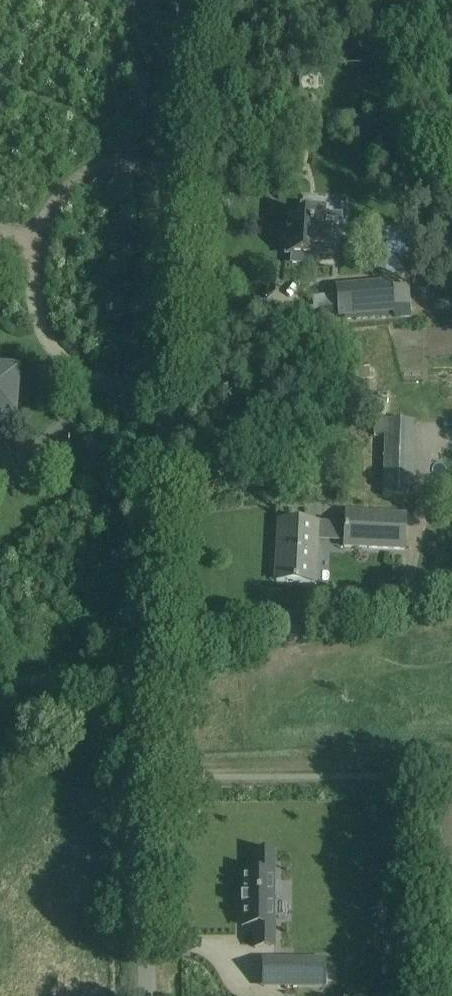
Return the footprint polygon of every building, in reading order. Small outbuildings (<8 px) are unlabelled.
[(300,210),(300,220),(288,220),(288,233),(287,233),(287,249),(288,248),(288,261),(294,260),(294,268),(313,268),(313,260),(319,260),(319,251),(331,251),(331,233),(323,233),(322,210),(300,210)] [(392,283),(336,288),(337,289),(339,289),(341,315),(339,315),(339,317),(394,312),(392,283)] [(372,369),(353,370),(354,394),(373,394),(372,369)] [(12,415),(14,376),(0,375),(0,414),(12,415)] [(412,498),(415,422),(385,420),(382,497),(412,498)] [(407,517),(347,514),(346,547),(406,549),(407,517)] [(317,523),(280,521),(278,551),(283,552),(281,579),(277,579),(277,580),(314,582),(317,523)] [(241,895),(241,897),(243,897),(243,904),(241,904),(241,906),(243,906),(243,926),(255,926),(255,948),(274,948),(274,921),(273,920),(273,882),(273,880),(274,880),(274,867),(255,867),(255,875),(243,875),(243,895),(241,895)] [(284,960),(284,986),(324,987),(324,960),(284,960)]
